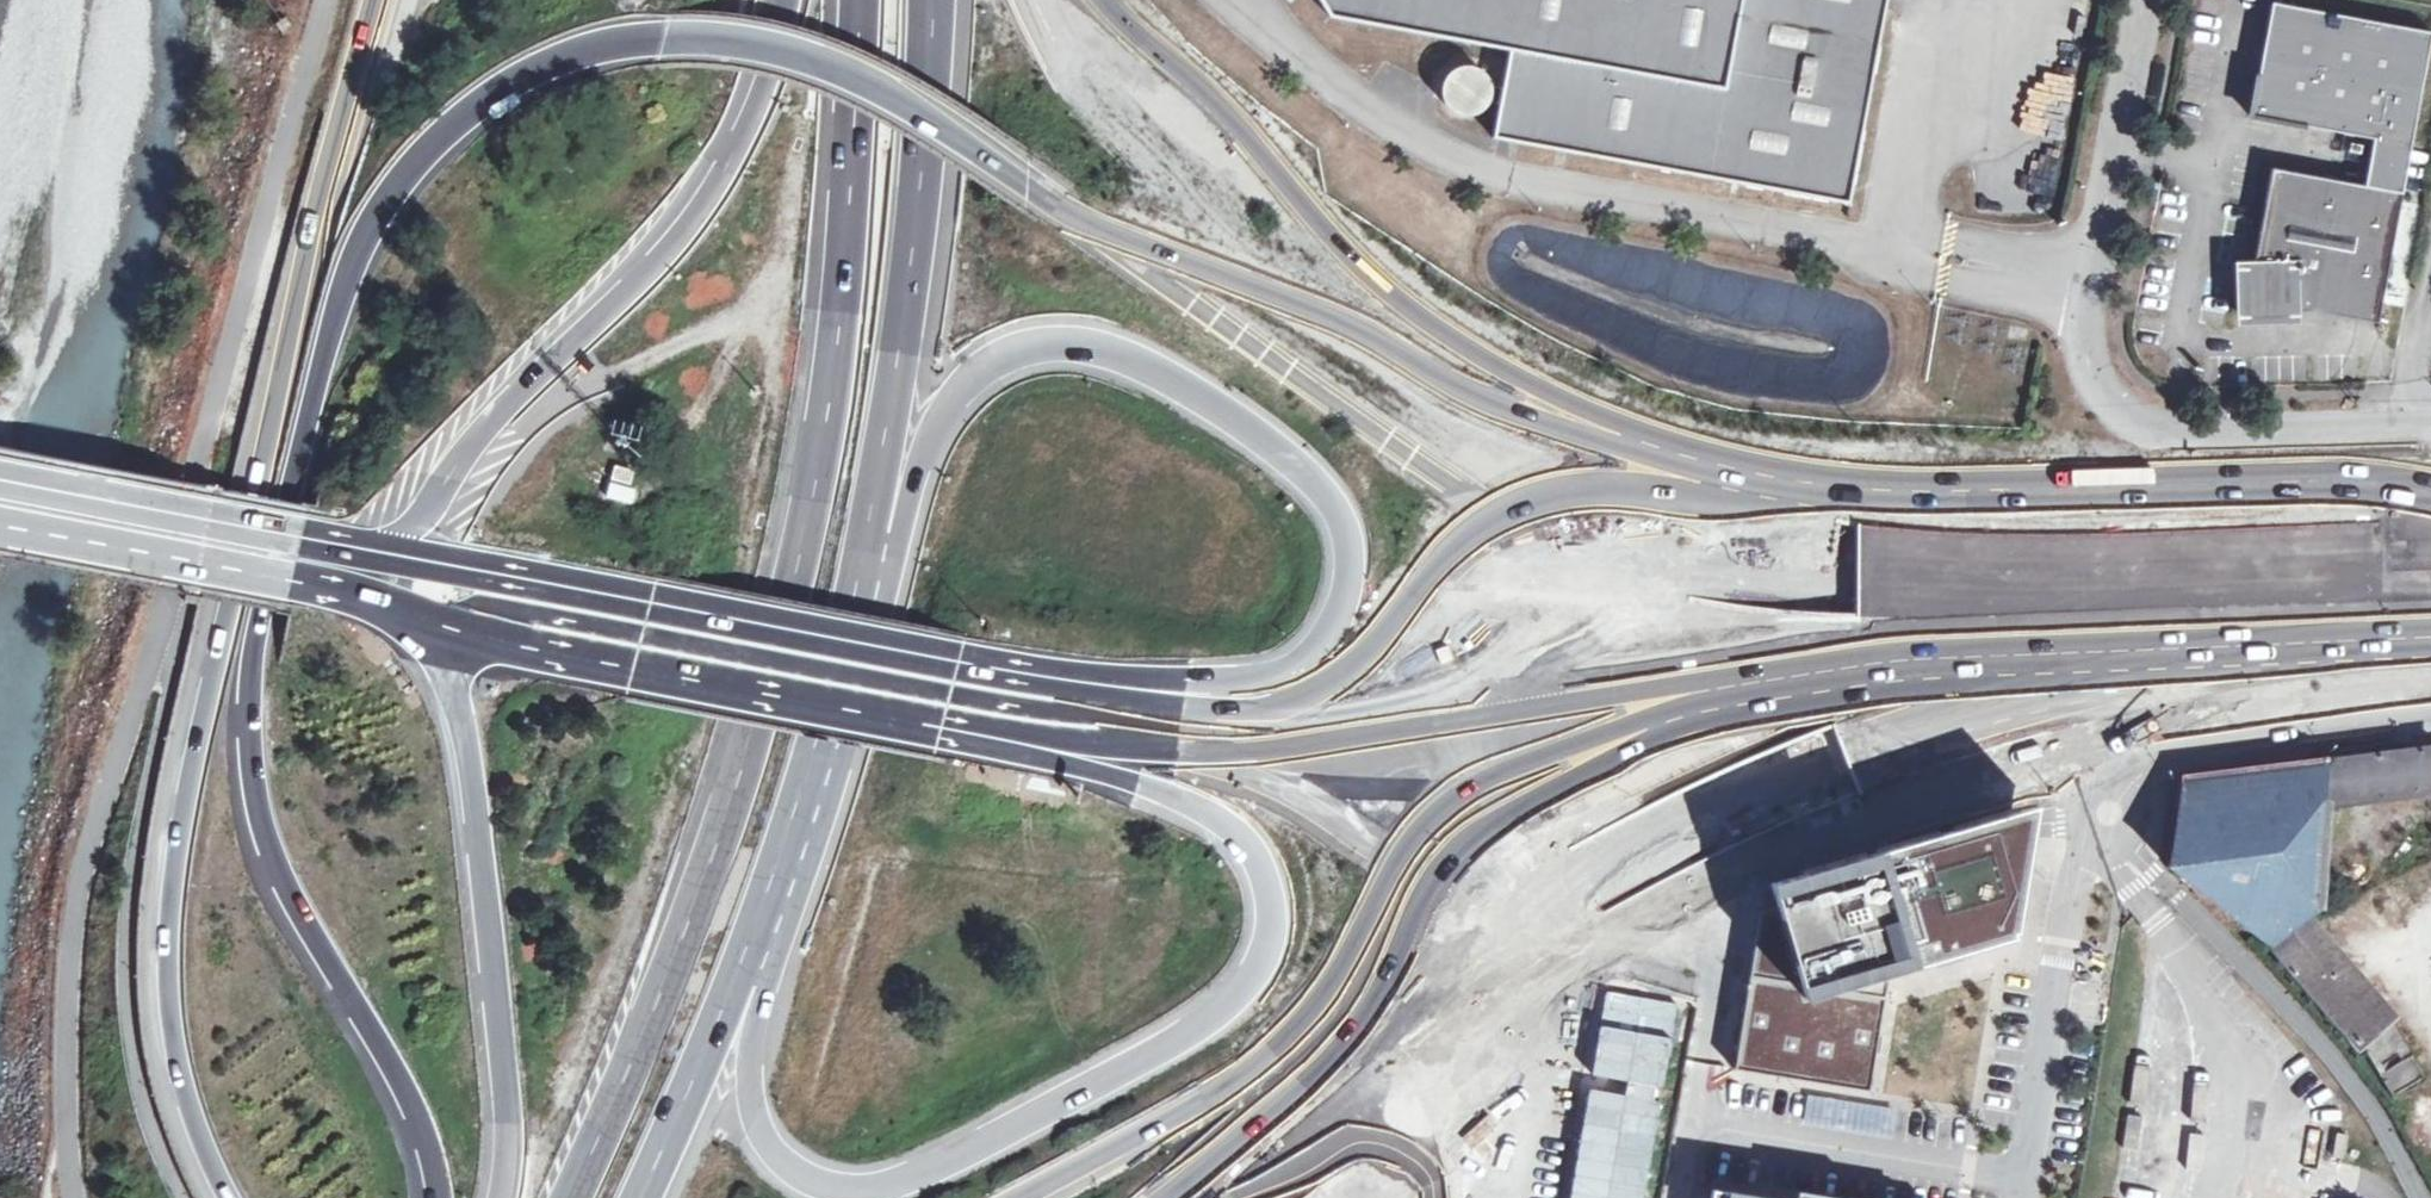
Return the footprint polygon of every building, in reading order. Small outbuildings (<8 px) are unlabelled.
[(1510,43),(1503,80),(1492,78),(1489,69),(1484,63),(1478,59),(1469,57),(1459,58),(1452,62),(1446,69),(1443,77),(1442,85),(1445,93),(1449,99),(1454,104),(1462,106),(1470,107),(1477,105),(1484,101),(1489,95),(1500,97),(1493,131),(1849,201),(1889,0),(1327,0),(1332,8),(1510,43)] [(2412,145),(2430,46),(2430,31),(2274,1),(2252,115),(2374,138),(2412,145)] [(2374,138),(2365,185),(2403,192),(2412,145),(2374,138)] [(2271,168),(2252,263),(2235,264),(2240,323),(2301,320),(2301,307),(2379,319),(2403,192),(2365,185),(2271,168)] [(633,506),(640,470),(613,464),(605,500),(633,506)] [(2322,760),(2320,803),(2430,789),(2430,747),(2322,760)] [(2320,803),(2322,760),(2184,777),(2168,868),(2268,946),(2303,918),(2316,908),(2320,803)] [(1979,823),(2013,938),(2035,807),(1979,823)] [(1883,976),(1889,974),(1936,960),(1933,950),(1960,942),(1963,952),(2013,938),(1979,823),(1771,879),(1777,903),(1810,999),(1883,976)] [(1879,996),(1883,976),(1810,999),(1777,903),(1760,908),(1735,1069),(1870,1092),(1885,997),(1879,996)] [(2324,1011),(2332,1020),(2360,1052),(2362,1052),(2372,1068),(2405,1049),(2387,1018),(2388,1015),(2303,918),(2268,946),(2279,958),(2284,964),(2324,1011)] [(1933,950),(1936,960),(1963,952),(1960,942),(1933,950)] [(2280,968),(2284,964),(2279,958),(2275,962),(2280,968)] [(1889,974),(1883,976),(1879,996),(1885,997),(1889,974)] [(1572,1197),(1653,1197),(1684,1002),(1605,990),(1572,1197)] [(2328,1024),(2332,1020),(2324,1011),(2320,1015),(2328,1024)] [(2391,1099),(2423,1080),(2408,1054),(2376,1073),(2391,1099)] [(1896,1111),(1808,1098),(1804,1121),(1893,1134),(1896,1111)] [(1713,1190),(1712,1197),(1728,1197),(1729,1192),(1713,1190)]
